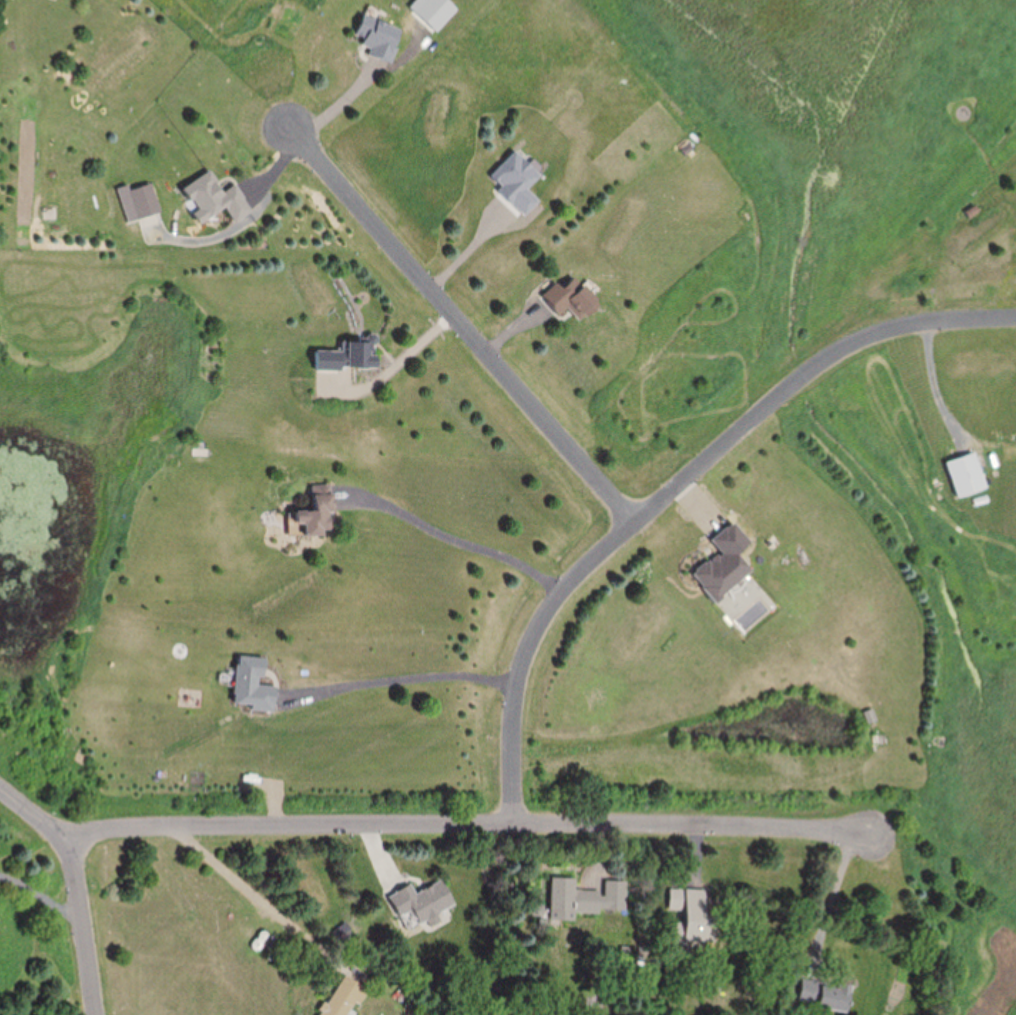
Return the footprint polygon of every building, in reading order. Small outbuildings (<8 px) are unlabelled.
[(403,27),(363,13),(355,35),(365,39),(361,50),(391,61),(403,27)] [(527,188),(541,175),(521,155),(493,184),(525,215),(540,200),(527,188)] [(200,223),(225,207),(235,221),(253,210),(236,184),(224,191),(210,170),(183,187),(191,200),(187,202),(200,223)] [(140,219),(162,211),(152,181),(130,189),(140,219)] [(563,287),(557,280),(541,293),(559,314),(568,306),(581,320),(593,309),(569,282),(563,287)] [(374,368),(374,340),(343,340),(343,349),(318,349),(318,367),(374,368)] [(978,452),(948,461),(959,496),(988,488),(978,452)] [(313,508),(297,508),(297,522),(305,522),(305,533),(330,533),(330,508),(334,508),(333,483),(313,484),(313,508)] [(753,571),(741,555),(754,544),(736,520),(712,538),(722,552),(694,573),(715,600),(753,571)] [(278,686),(264,684),(266,657),(240,655),(236,707),(276,710),(278,686)] [(871,723),(880,720),(876,709),(867,712),(871,723)] [(601,890),(577,889),(577,878),(552,877),(552,919),(575,919),(575,911),(601,912),(601,890)] [(404,925),(419,918),(421,923),(456,908),(444,879),(409,894),(405,885),(390,892),(404,925)] [(716,914),(706,913),(706,889),(671,888),(671,908),(686,908),(685,941),(715,941),(716,914)] [(367,987),(343,974),(322,1014),(353,1014),(367,987)] [(848,1011),(852,985),(803,977),(798,1003),(848,1011)]
